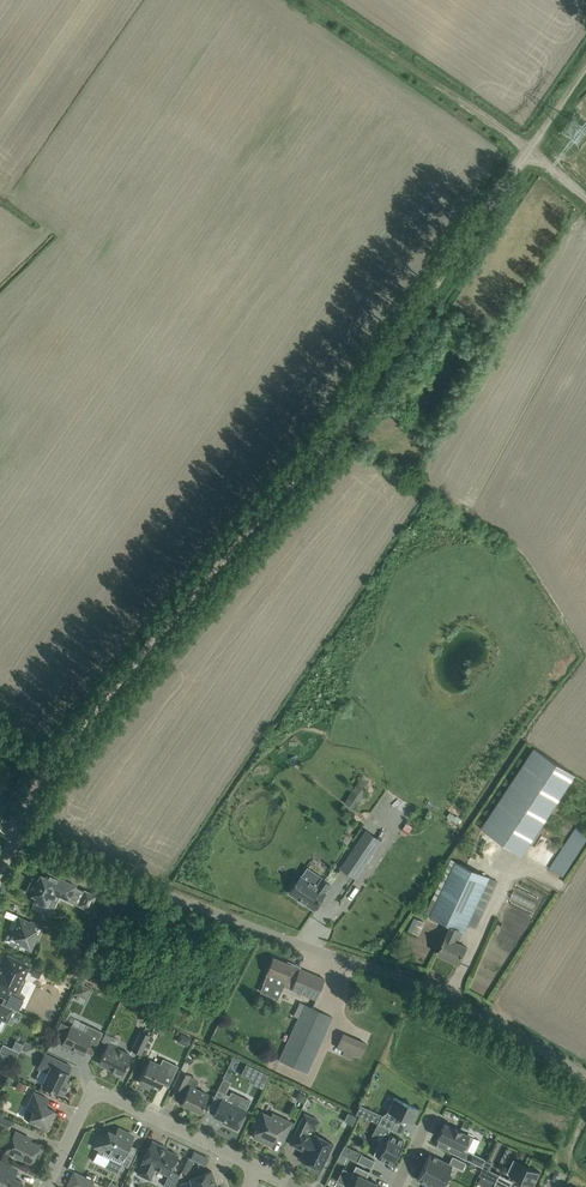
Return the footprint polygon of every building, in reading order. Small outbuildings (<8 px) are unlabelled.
[(414,416),(410,422),(418,427),(422,421),(414,416)] [(527,741),(519,754),(527,758),(534,746),(527,741)] [(481,829),(520,854),(573,775),(534,749),(481,829)] [(357,785),(349,797),(359,804),(367,792),(357,785)] [(410,832),(413,827),(407,823),(404,828),(410,832)] [(549,868),(563,877),(585,841),(585,833),(576,827),(549,868)] [(356,878),(382,841),(367,831),(341,868),(356,878)] [(497,882),(451,860),(426,913),(452,926),(439,953),(459,963),(467,947),(459,943),(468,924),(476,927),(497,882)] [(33,877),(26,892),(36,897),(33,902),(43,906),(48,896),(52,898),(55,893),(69,900),(75,886),(47,872),(45,877),(42,876),(42,877),(43,877),(42,878),(40,878),(39,878),(40,878),(39,877),(38,880),(33,877)] [(290,893),(315,910),(327,892),(326,892),(331,884),(323,878),(317,886),(302,875),(296,884),(294,883),(290,890),(291,891),(290,893)] [(95,895),(84,890),(78,904),(88,909),(95,895)] [(93,915),(106,921),(109,913),(96,907),(93,915)] [(16,922),(12,920),(6,934),(7,934),(4,941),(9,943),(8,944),(19,949),(20,948),(24,950),(25,948),(31,952),(43,927),(30,921),(19,915),(16,922)] [(410,931),(421,934),(426,920),(414,917),(410,931)] [(29,966),(7,956),(1,969),(0,968),(0,995),(4,997),(1,1003),(13,1009),(18,1011),(18,1010),(17,1010),(24,995),(19,993),(26,980),(23,979),(29,966)] [(281,991),(283,986),(316,1000),(325,979),(300,968),(298,972),(290,969),(292,966),(273,958),(267,973),(263,983),(274,988),(281,991)] [(35,967),(32,972),(39,975),(42,970),(35,967)] [(86,999),(92,987),(80,982),(74,994),(86,999)] [(7,1022),(13,1009),(1,1003),(0,1003),(0,1019),(7,1022)] [(307,1073),(333,1017),(304,1004),(279,1060),(307,1073)] [(61,1045),(69,1049),(70,1048),(83,1054),(90,1041),(97,1044),(103,1032),(87,1024),(84,1031),(71,1025),(61,1045)] [(141,1054),(149,1035),(141,1031),(132,1050),(141,1054)] [(177,1041),(187,1046),(191,1038),(181,1033),(177,1041)] [(336,1048),(343,1051),(342,1055),(351,1060),(354,1054),(361,1057),(367,1044),(342,1033),(337,1047),(336,1048)] [(25,1041),(21,1049),(26,1051),(30,1049),(33,1045),(25,1041)] [(98,1063),(122,1074),(131,1055),(108,1044),(98,1063)] [(64,1095),(69,1082),(65,1080),(71,1066),(45,1053),(38,1068),(47,1072),(42,1084),(64,1095)] [(151,1085),(159,1088),(165,1075),(172,1079),(172,1078),(178,1066),(163,1058),(160,1064),(158,1067),(149,1063),(139,1083),(149,1087),(151,1085)] [(190,1075),(185,1073),(189,1064),(184,1062),(172,1088),(182,1092),(185,1094),(181,1103),(200,1112),(208,1094),(189,1085),(189,1086),(186,1084),(190,1075)] [(262,1088),(268,1077),(245,1066),(241,1075),(250,1079),(248,1082),(262,1088)] [(19,1081),(15,1088),(23,1092),(27,1085),(19,1081)] [(217,1089),(207,1110),(214,1114),(213,1115),(226,1121),(225,1123),(237,1129),(251,1100),(231,1091),(229,1095),(217,1089)] [(49,1099),(34,1092),(26,1107),(33,1111),(29,1121),(47,1129),(56,1111),(45,1106),(49,1099)] [(412,1123),(418,1109),(394,1097),(388,1111),(412,1123)] [(257,1128),(253,1137),(272,1146),(276,1137),(283,1141),(292,1122),(272,1113),(270,1116),(260,1111),(253,1126),(257,1128)] [(348,1112),(344,1121),(352,1125),(356,1116),(355,1116),(348,1112)] [(290,1144),(303,1150),(299,1159),(320,1169),(323,1164),(325,1164),(327,1161),(325,1159),(333,1143),(312,1133),(315,1128),(316,1128),(319,1121),(304,1114),(290,1144)] [(12,1121),(0,1115),(0,1127),(8,1131),(12,1121)] [(378,1123),(392,1130),(395,1122),(382,1116),(378,1123)] [(437,1137),(452,1144),(449,1151),(483,1168),(487,1160),(467,1150),(473,1137),(444,1124),(437,1137)] [(117,1172),(121,1164),(128,1167),(137,1148),(129,1144),(133,1136),(118,1128),(115,1134),(112,1132),(106,1134),(105,1137),(98,1134),(93,1146),(100,1149),(98,1152),(97,1152),(111,1159),(108,1167),(116,1171),(116,1172),(117,1172)] [(31,1163),(39,1145),(24,1138),(25,1136),(15,1131),(6,1151),(15,1155),(15,1158),(19,1160),(22,1158),(31,1163)] [(384,1131),(373,1155),(392,1165),(404,1141),(384,1131)] [(167,1149),(166,1149),(167,1148),(152,1140),(141,1162),(142,1162),(137,1173),(150,1179),(155,1169),(168,1175),(171,1169),(178,1155),(167,1149)] [(204,1170),(210,1156),(194,1149),(188,1163),(204,1170)] [(340,1153),(337,1160),(344,1163),(348,1156),(340,1153)] [(371,1168),(374,1160),(361,1154),(357,1161),(371,1168)] [(446,1177),(452,1165),(462,1170),(466,1162),(452,1156),(449,1163),(429,1154),(423,1166),(446,1177)] [(534,1186),(541,1172),(514,1159),(507,1173),(534,1186)] [(16,1178),(20,1170),(12,1167),(0,1161),(0,1186),(19,1186),(22,1181),(16,1178)] [(366,1179),(369,1172),(356,1165),(346,1186),(348,1186),(381,1186),(366,1179)] [(433,1186),(441,1186),(446,1177),(423,1166),(417,1179),(433,1186)] [(180,1184),(181,1186),(217,1186),(212,1171),(190,1179),(190,1181),(180,1184)] [(74,1172),(79,1175),(73,1186),(91,1186),(94,1181),(74,1172)] [(513,1181),(500,1174),(496,1183),(504,1186),(510,1186),(513,1181)]
